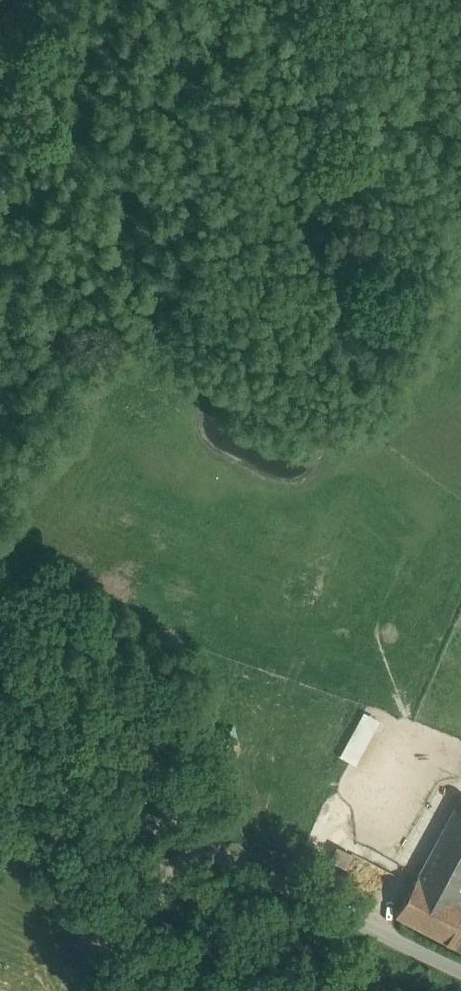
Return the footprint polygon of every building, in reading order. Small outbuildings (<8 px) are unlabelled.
[(364,710),(340,755),(356,763),(380,718),(364,710)] [(396,914),(451,943),(460,926),(460,800),(458,799),(396,914)] [(451,943),(460,948),(460,926),(451,943)]
